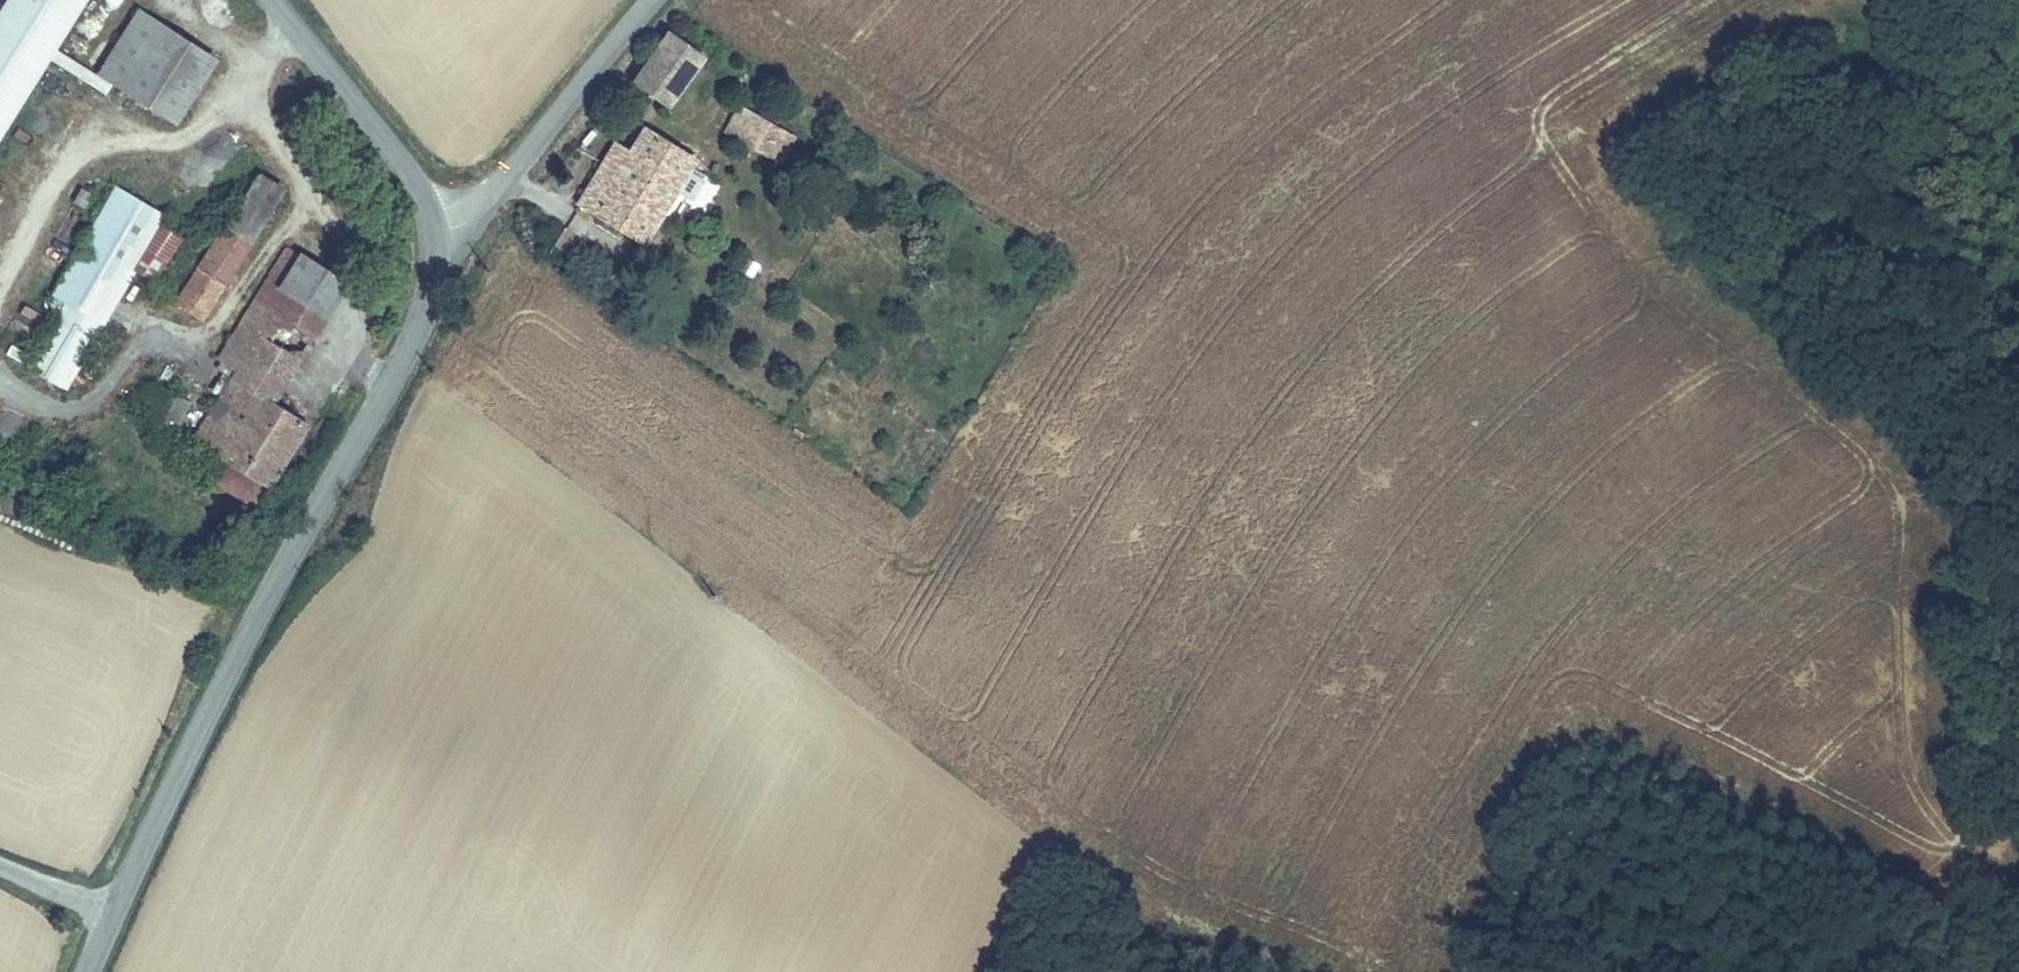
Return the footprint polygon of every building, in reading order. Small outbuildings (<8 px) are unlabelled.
[(86,0),(10,0),(0,16),(0,137),(86,0)] [(174,124),(215,60),(138,10),(97,74),(174,124)] [(669,108),(701,61),(668,38),(637,84),(669,108)] [(42,105),(67,113),(75,88),(50,80),(42,105)] [(781,163),(795,137),(741,108),(726,134),(781,163)] [(647,130),(630,156),(619,172),(606,163),(581,205),(645,244),(696,160),(647,130)] [(619,172),(630,156),(616,147),(606,163),(619,172)] [(260,177),(201,271),(224,285),(282,193),(260,177)] [(132,272),(161,224),(165,217),(117,189),(53,296),(53,304),(49,309),(60,316),(60,317),(31,368),(64,387),(132,272)] [(180,237),(161,224),(132,272),(151,284),(180,237)] [(246,323),(300,359),(340,294),(340,279),(289,249),(245,322),(246,323)] [(224,285),(201,271),(178,308),(202,320),(224,285)] [(275,401),(300,359),(246,323),(245,322),(220,363),(220,373),(224,377),(214,393),(223,399),(200,442),(233,465),(220,484),(251,503),(262,483),(270,487),(309,423),(275,401)] [(179,420),(190,402),(175,392),(157,416),(170,424),(175,419),(179,420)] [(258,507),(270,487),(262,483),(251,503),(258,507)]
